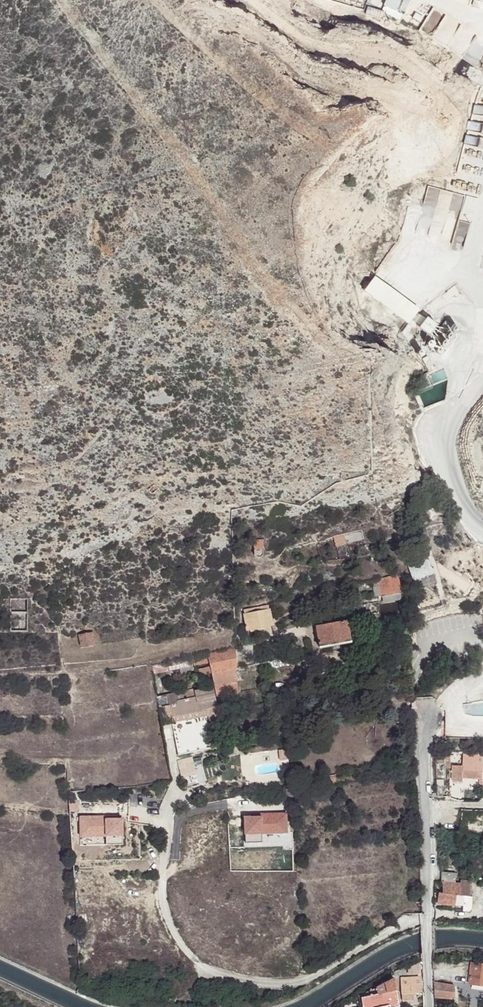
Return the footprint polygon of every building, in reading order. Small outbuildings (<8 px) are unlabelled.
[(399,2),(392,0),(387,0),(385,7),(396,11),(399,2)] [(482,219),(482,202),(473,199),(469,216),(482,219)] [(376,275),(409,298),(413,292),(379,270),(376,275)] [(408,321),(419,304),(374,276),(364,293),(408,321)] [(412,427),(413,431),(414,435),(427,430),(424,422),(412,427)] [(420,505),(400,520),(405,526),(424,512),(420,505)] [(435,524),(444,525),(445,516),(436,516),(435,524)] [(347,533),(349,543),(365,541),(363,530),(347,533)] [(333,545),(349,543),(347,533),(332,536),(333,545)] [(263,542),(254,542),(254,553),(257,556),(261,556),(263,553),(263,542)] [(409,606),(396,581),(374,587),(375,601),(383,598),(385,602),(385,609),(402,606),(409,606)] [(248,630),(271,625),(268,612),(244,617),(248,630)] [(316,625),(320,648),(350,642),(346,619),(316,625)] [(79,648),(92,646),(90,633),(77,635),(79,648)] [(234,667),(233,647),(206,654),(210,673),(213,688),(235,683),(234,667)] [(190,657),(193,667),(195,677),(210,673),(206,654),(190,657)] [(150,666),(151,675),(193,667),(190,657),(150,666)] [(238,693),(235,683),(213,688),(215,698),(238,693)] [(164,700),(168,720),(206,712),(202,694),(192,695),(193,700),(177,703),(175,697),(164,700)] [(467,753),(467,768),(455,768),(455,781),(466,781),(466,778),(482,779),(482,787),(482,754),(467,753)] [(175,758),(179,773),(193,769),(189,755),(175,758)] [(334,774),(319,776),(321,788),(336,785),(334,774)] [(246,818),(246,834),(286,834),(286,815),(263,816),(263,818),(246,818)] [(106,817),(79,817),(79,848),(123,847),(123,819),(106,819),(106,817)] [(468,906),(469,896),(467,896),(468,882),(448,882),(447,893),(443,893),(442,906),(468,906)] [(471,963),(470,984),(482,984),(482,963),(471,963)] [(425,995),(424,976),(401,978),(402,996),(415,995),(425,995)] [(396,979),(386,983),(373,992),(371,997),(363,999),(364,1006),(401,1006),(396,979)] [(456,987),(434,985),(435,1000),(443,1000),(456,999),(456,987)]
